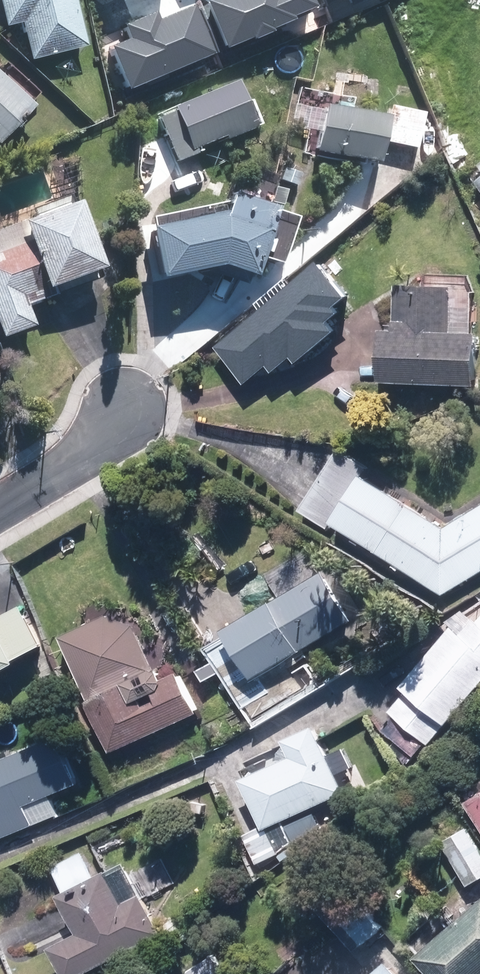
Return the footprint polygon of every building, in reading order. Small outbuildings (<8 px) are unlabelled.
[(57,0),(0,0),(0,18),(2,29),(16,26),(24,63),(69,54),(57,0)] [(230,46),(256,36),(257,38),(276,30),(275,27),(297,18),(296,14),(319,5),(317,0),(212,0),(230,46)] [(216,53),(197,5),(162,19),(159,10),(127,22),(133,39),(117,45),(133,86),(216,53)] [(29,110),(23,105),(33,95),(1,65),(0,66),(0,141),(29,110)] [(195,152),(247,132),(230,87),(164,112),(166,116),(154,121),(171,165),(196,156),(195,152)] [(419,112),(296,89),(288,132),(310,136),(306,160),(373,173),(379,146),(412,152),(419,112)] [(471,185),(479,196),(479,178),(471,185)] [(230,202),(223,221),(137,236),(146,286),(204,276),(236,287),(244,267),(265,274),(284,222),(230,202)] [(21,310),(37,304),(34,296),(95,274),(70,206),(0,231),(0,342),(29,331),(21,310)] [(344,297),(313,261),(209,348),(241,385),(263,366),(268,373),(287,358),(291,363),(328,332),(322,325),(335,313),(331,308),(344,297)] [(448,287),(394,286),(393,331),(375,331),(373,384),(471,386),(472,334),(447,334),(448,287)] [(440,597),(479,572),(479,506),(441,531),(359,478),(364,470),(334,451),(295,511),(326,530),(329,526),(440,597)] [(256,677),(342,623),(316,580),(220,640),(222,644),(204,655),(239,710),(266,693),(256,677)] [(0,615),(0,673),(13,666),(11,662),(42,645),(19,605),(0,615)] [(198,711),(180,674),(174,678),(172,674),(160,681),(123,607),(55,641),(86,702),(82,703),(109,756),(198,711)] [(385,713),(389,717),(378,729),(411,758),(423,745),(425,746),(479,682),(479,626),(471,618),(457,635),(448,627),(394,689),(401,695),(385,713)] [(310,730),(234,764),(241,779),(236,782),(258,831),(234,842),(252,881),(277,869),(271,855),(291,846),(280,822),(339,795),(337,791),(341,789),(342,790),(343,790),(345,790),(346,789),(347,789),(348,789),(349,788),(350,787),(351,786),(352,785),(352,784),(353,783),(353,781),(353,780),(353,779),(352,778),(352,776),(351,775),(350,774),(349,773),(348,773),(347,772),(346,772),(345,772),(343,771),(342,772),(341,772),(340,772),(339,773),(338,774),(337,775),(332,777),(310,730)] [(31,825),(23,809),(74,786),(50,734),(11,751),(9,745),(0,749),(0,839),(31,825)] [(460,803),(479,835),(479,790),(460,803)] [(438,843),(466,888),(479,879),(479,851),(464,826),(438,843)] [(122,867),(104,877),(101,871),(92,876),(80,852),(47,869),(59,892),(51,896),(70,935),(46,947),(60,973),(84,973),(158,937),(122,867)] [(342,882),(319,905),(359,947),(382,925),(342,882)] [(405,941),(417,955),(412,959),(424,973),(479,973),(479,901),(443,932),(432,919),(405,941)] [(184,972),(186,973),(230,973),(213,950),(184,972)] [(381,962),(367,973),(391,973),(381,962)]
